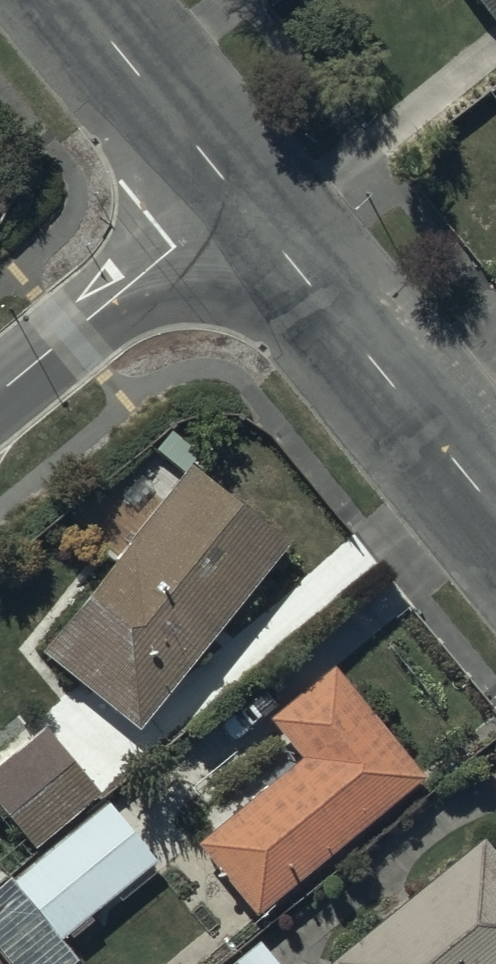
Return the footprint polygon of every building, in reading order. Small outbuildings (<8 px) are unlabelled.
[(495,35),(495,0),(468,0),(495,35)] [(188,478),(39,658),(136,737),(284,557),(188,478)] [(300,767),(195,852),(253,923),(421,785),(331,675),(267,727),(300,767)] [(0,774),(0,814),(35,855),(101,798),(46,734),(0,774)] [(0,889),(0,957),(5,963),(74,963),(57,942),(153,867),(106,806),(0,889)] [(339,963),(495,963),(495,866),(480,847),(339,963)] [(233,963),(274,963),(258,944),(233,963)]
